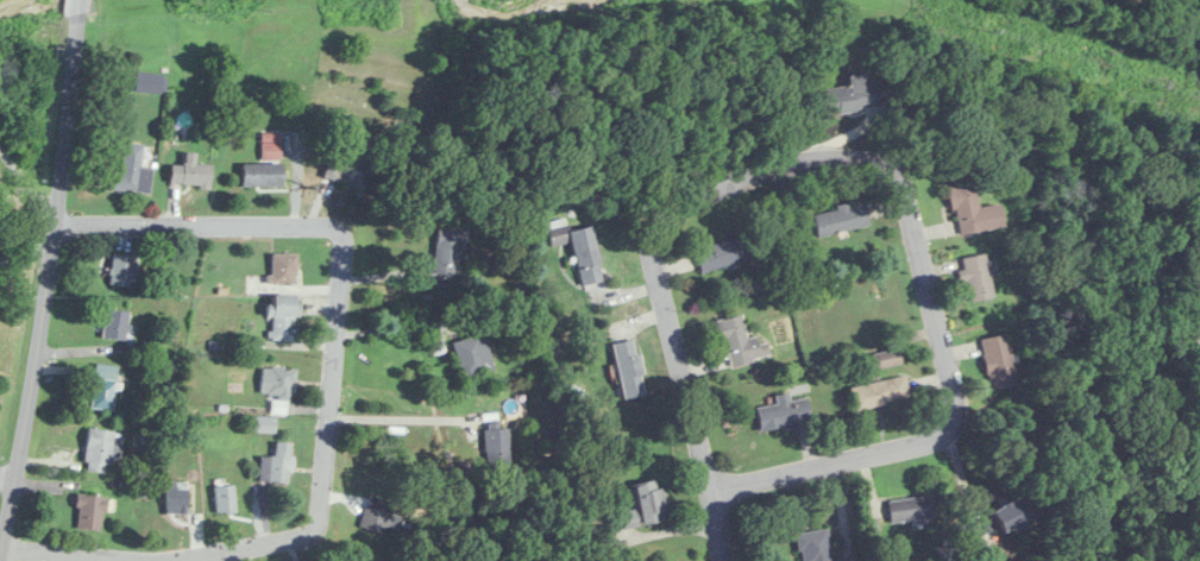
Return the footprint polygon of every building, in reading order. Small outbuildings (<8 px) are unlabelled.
[(136,91),(163,92),(164,74),(137,73),(136,91)] [(881,107),(877,75),(849,78),(850,86),(826,89),(829,113),(881,107)] [(262,132),(262,157),(281,157),(281,132),(262,132)] [(141,168),(143,144),(123,142),(121,172),(111,171),(110,190),(151,193),(152,169),(141,168)] [(356,151),(331,146),(326,179),(368,187),(372,162),(355,159),(356,151)] [(171,164),(171,185),(211,185),(211,164),(196,164),(196,153),(185,153),(185,164),(171,164)] [(243,186),(284,186),(284,163),(243,163),(243,186)] [(1003,227),(1000,204),(977,207),(973,183),(950,187),(958,234),(1003,227)] [(819,237),(870,225),(865,202),(813,214),(819,237)] [(593,227),(567,231),(565,219),(547,222),(551,246),(573,242),(580,285),(603,281),(593,227)] [(756,259),(750,236),(696,249),(702,272),(756,259)] [(297,254),(272,254),(271,284),(297,285),(297,254)] [(135,285),(136,255),(112,255),(111,284),(135,285)] [(961,258),(964,280),(968,279),(971,302),(992,299),(986,255),(961,258)] [(296,341),(296,296),(271,296),(271,341),(296,341)] [(129,311),(107,309),(104,338),(126,340),(129,311)] [(748,339),(742,315),(718,321),(729,366),(767,357),(762,335),(748,339)] [(981,339),(993,407),(1011,404),(1009,391),(1016,389),(1006,334),(981,339)] [(490,377),(477,336),(453,344),(466,385),(490,377)] [(615,343),(622,398),(644,396),(638,340),(615,343)] [(92,408),(114,410),(118,366),(96,364),(92,408)] [(293,369),(262,369),(262,394),(272,394),(272,400),(293,400),(293,369)] [(910,400),(906,376),(850,386),(854,410),(910,400)] [(808,397),(791,400),(790,393),(776,395),(777,404),(757,407),(760,429),(811,421),(808,397)] [(486,464),(510,464),(510,428),(486,428),(486,464)] [(85,471),(111,473),(114,431),(88,429),(85,471)] [(275,456),(261,456),(261,483),(291,483),(291,442),(275,442),(275,456)] [(636,510),(610,514),(613,531),(667,521),(660,479),(631,484),(636,510)] [(167,515),(188,515),(188,483),(167,483),(167,515)] [(218,515),(238,513),(235,485),(215,487),(218,515)] [(890,523),(944,517),(941,494),(887,501),(890,523)] [(105,496),(78,496),(78,529),(105,529),(105,496)] [(398,530),(405,508),(370,497),(360,527),(384,535),(387,527),(398,530)] [(1029,519),(1018,498),(991,512),(1003,533),(1029,519)] [(828,529),(799,532),(802,560),(832,560),(828,529)]
